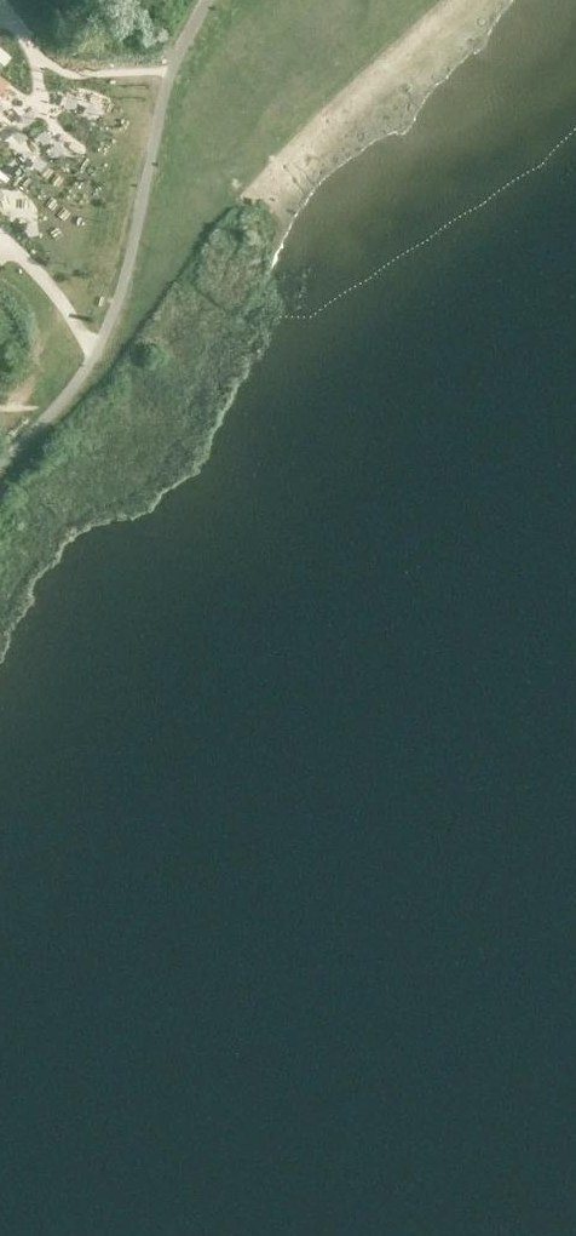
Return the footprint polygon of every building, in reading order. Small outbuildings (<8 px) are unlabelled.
[(11,58),(11,57),(4,52),(3,51),(0,49),(0,72),(11,58)] [(0,93),(6,85),(8,83),(8,84),(9,83),(4,79),(0,76),(0,94),(0,93)]
